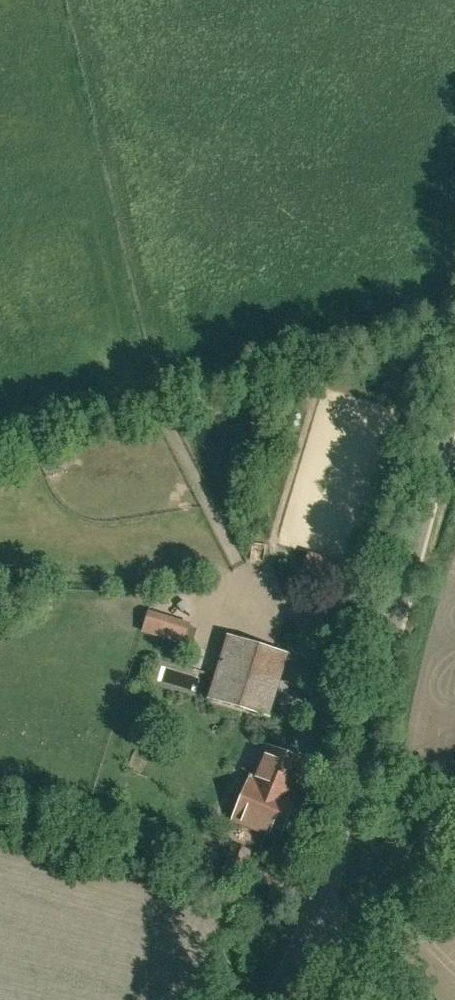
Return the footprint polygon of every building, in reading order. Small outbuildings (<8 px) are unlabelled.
[(344,561),(314,552),(304,582),(334,591),(344,561)] [(161,637),(168,614),(152,609),(146,632),(161,637)] [(274,714),(292,651),(231,633),(213,696),(274,714)] [(284,840),(316,762),(266,742),(235,820),(284,840)] [(247,873),(256,850),(236,843),(228,866),(247,873)]
